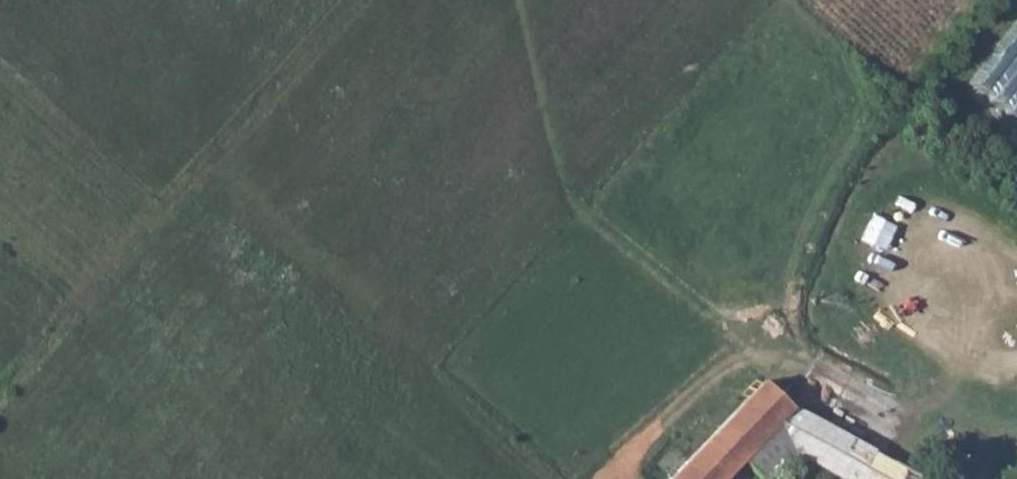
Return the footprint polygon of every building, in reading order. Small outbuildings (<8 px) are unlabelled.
[(971,79),(1016,120),(1016,28),(971,79)] [(741,458),(764,478),(766,478),(791,453),(838,478),(922,478),(901,467),(757,387),(671,478),(722,478),(741,458)]
